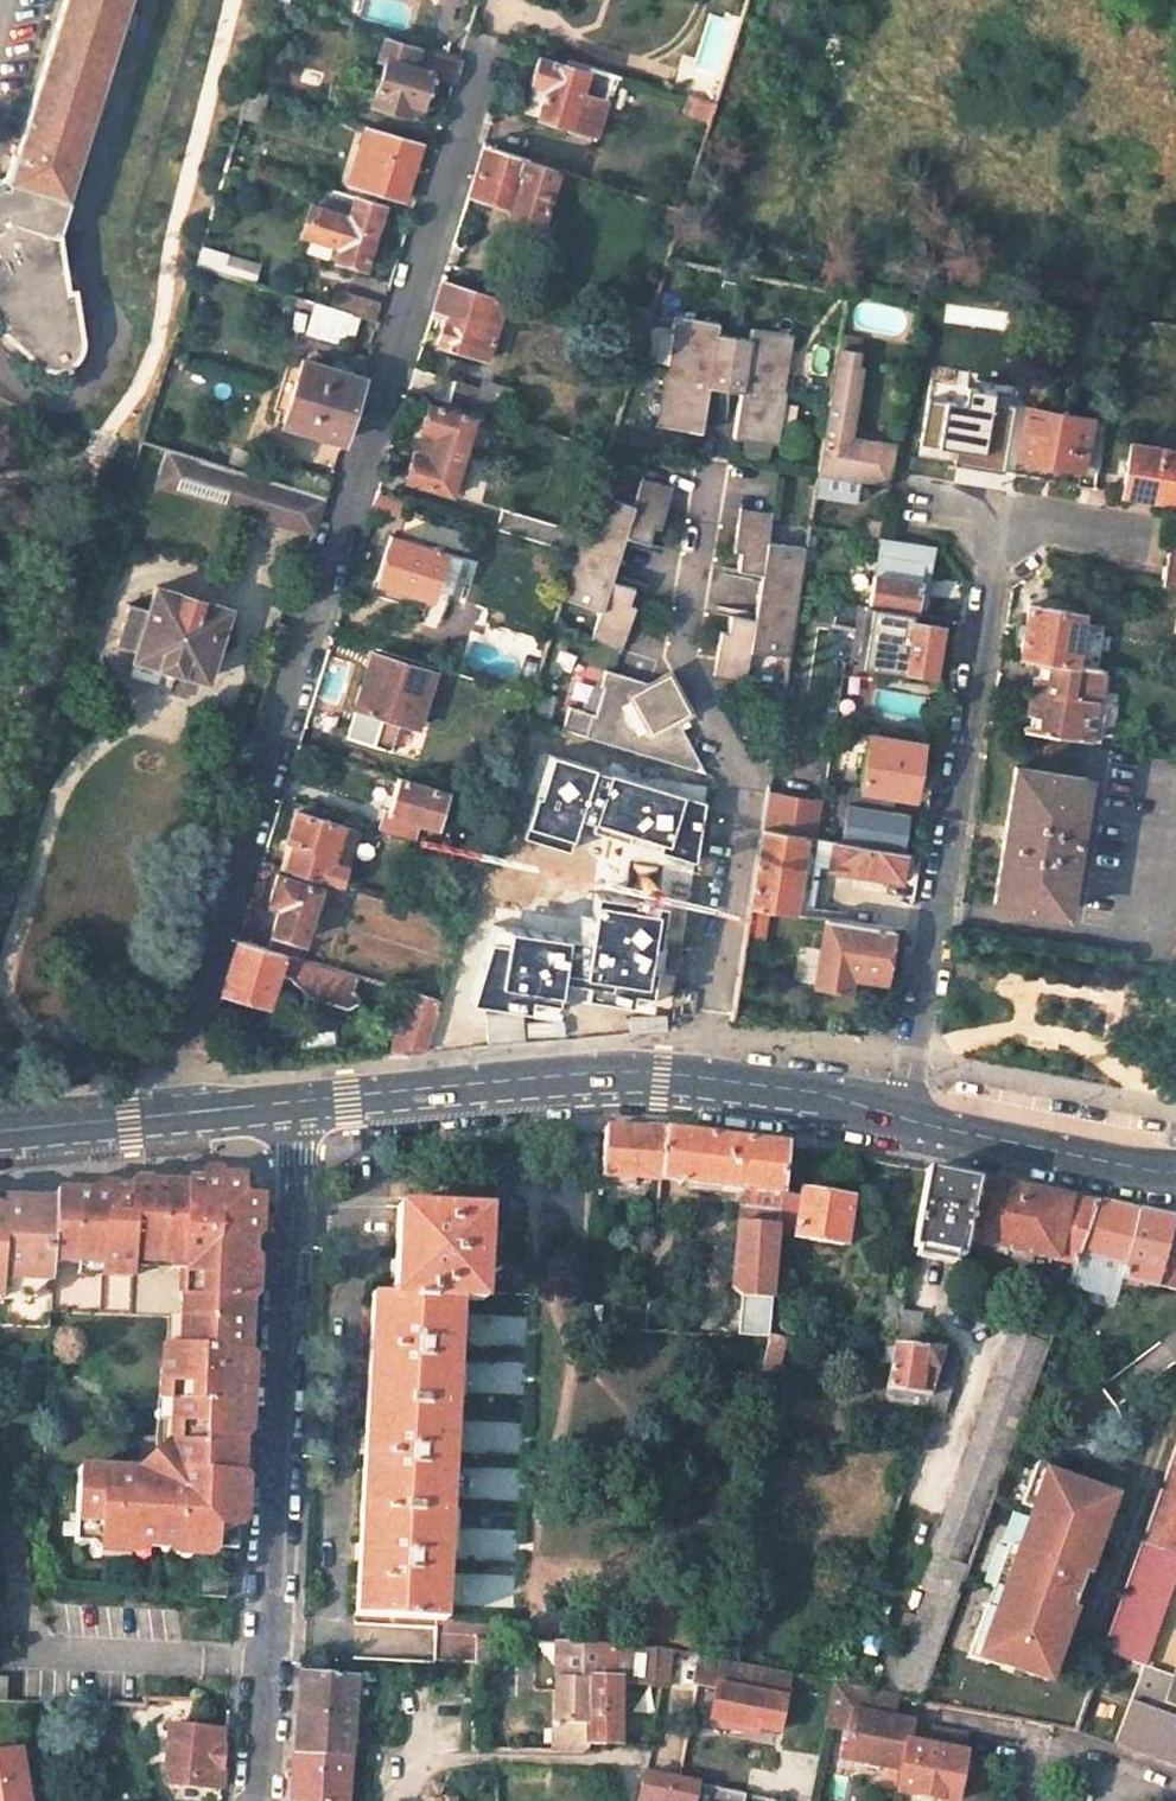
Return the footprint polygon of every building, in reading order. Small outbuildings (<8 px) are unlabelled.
[(66,195),(127,0),(64,0),(16,154),(13,154),(6,176),(66,195)] [(587,71),(538,56),(531,81),(546,85),(537,116),(570,126),(587,71)] [(431,72),(386,58),(372,103),(408,114),(412,102),(420,105),(424,94),(431,95),(436,77),(429,75),(431,72)] [(587,71),(570,126),(569,131),(595,140),(608,96),(613,98),(619,79),(588,67),(587,71)] [(266,93),(251,88),(243,113),(258,118),(266,93)] [(713,103),(688,95),(683,111),(708,119),(713,103)] [(421,141),(366,126),(359,148),(372,151),(361,187),(403,199),(421,141)] [(557,170),(483,146),(469,193),(512,207),(508,217),(539,227),(557,170)] [(0,179),(0,319),(5,323),(0,328),(35,362),(46,368),(55,370),(62,369),(71,365),(80,355),(81,350),(83,337),(75,289),(68,290),(59,234),(55,232),(66,195),(6,176),(5,176),(0,179)] [(383,204),(356,195),(349,218),(311,206),(302,234),(328,242),(323,255),(337,259),(337,260),(364,268),(383,204)] [(679,210),(665,205),(662,217),(675,222),(679,210)] [(248,264),(201,250),(196,265),(243,280),(277,289),(283,270),(249,262),(248,264)] [(504,300),(442,281),(433,309),(446,312),(437,344),(485,360),(504,300)] [(648,310),(614,300),(604,333),(638,344),(648,310)] [(350,313),(315,302),(306,331),(341,342),(350,313)] [(707,386),(739,391),(732,437),(773,444),(782,390),(791,334),(750,327),(749,338),(732,336),(716,333),(718,321),(677,314),(667,371),(657,425),(699,432),(707,386)] [(852,424),(861,368),(856,367),(858,352),(838,349),(835,364),(826,420),(852,424)] [(362,378),(302,360),(283,422),(343,441),(362,378)] [(455,380),(415,368),(408,388),(431,395),(448,401),(455,380)] [(482,388),(455,380),(448,401),(476,409),(491,414),(507,419),(516,391),(484,379),(482,388)] [(1003,472),(1016,395),(968,387),(965,404),(928,396),(919,444),(957,450),(954,466),(1003,472)] [(448,401),(431,395),(429,403),(474,417),(476,409),(448,401)] [(1049,411),(1026,407),(1018,457),(1081,468),(1089,418),(1066,414),(1068,405),(1051,402),(1049,411)] [(474,417),(429,403),(421,427),(438,432),(429,459),(413,454),(405,479),(451,492),(473,421),(474,417)] [(1104,421),(1089,418),(1081,468),(1097,470),(1104,421)] [(852,424),(826,420),(818,471),(889,482),(896,443),(880,440),(850,436),(852,424)] [(1129,442),(1121,492),(1175,501),(1160,583),(1175,585),(1175,451),(1129,442)] [(245,471),(234,507),(314,533),(325,496),(273,480),(245,471)] [(857,502),(860,478),(818,471),(814,495),(857,502)] [(575,551),(561,598),(599,609),(591,637),(623,646),(635,606),(628,604),(632,589),(649,594),(651,586),(624,577),(621,585),(614,583),(617,575),(625,546),(627,537),(634,539),(632,548),(660,555),(663,548),(647,544),(652,527),(661,529),(672,487),(642,477),(634,504),(594,490),(582,531),(575,551)] [(789,651),(798,594),(806,547),(766,538),(770,513),(737,506),(731,549),(737,550),(735,568),(720,566),(719,574),(749,579),(750,570),(758,572),(757,581),(753,610),(751,618),(743,617),(744,609),(713,604),(713,611),(727,613),(724,631),(718,630),(711,674),(744,680),(748,650),(788,657),(789,651)] [(582,531),(502,508),(496,528),(575,551),(582,531)] [(478,562),(390,535),(376,580),(447,602),(450,592),(467,597),(478,562)] [(929,590),(937,546),(891,538),(880,536),(877,554),(868,604),(916,611),(919,588),(929,590)] [(632,548),(634,539),(627,537),(625,546),(632,548)] [(757,581),(758,572),(750,570),(749,579),(757,581)] [(621,585),(624,577),(617,575),(614,583),(621,585)] [(228,608),(156,585),(148,610),(137,606),(130,629),(141,633),(134,656),(138,658),(137,662),(140,668),(150,671),(156,667),(157,664),(177,669),(206,678),(228,608)] [(932,676),(940,625),(911,621),(912,613),(859,604),(849,662),(932,676)] [(1081,613),(1029,604),(1020,657),(1039,659),(1072,665),(1097,668),(1103,633),(1078,628),(1081,613)] [(743,617),(751,618),(753,610),(744,609),(743,617)] [(434,672),(370,652),(353,706),(355,707),(346,737),(390,750),(400,720),(417,726),(434,672)] [(1072,665),(1039,659),(1029,729),(1112,743),(1118,702),(1090,698),(1095,668),(1072,665)] [(587,738),(694,770),(694,769),(696,766),(697,761),(689,743),(684,740),(686,732),(679,718),(687,714),(683,706),(687,703),(671,673),(651,683),(607,671),(603,686),(608,688),(600,716),(594,713),(587,738)] [(603,686),(594,713),(600,716),(608,688),(603,686)] [(793,716),(779,714),(774,751),(787,753),(793,716)] [(922,742),(869,732),(860,789),(913,797),(922,742)] [(709,806),(550,758),(525,840),(572,853),(581,824),(596,829),(595,835),(699,866),(709,806)] [(1085,778),(1015,766),(993,901),(1064,912),(1085,778)] [(446,792),(399,778),(389,811),(389,813),(419,822),(436,827),(446,792)] [(860,786),(849,784),(840,840),(903,850),(909,813),(892,810),(893,801),(880,799),(881,792),(860,789),(860,786)] [(817,802),(767,793),(761,828),(812,836),(817,802)] [(389,811),(384,809),(379,828),(414,839),(419,822),(389,813),(389,811)] [(342,825),(296,811),(287,840),(293,842),(285,869),(325,881),(339,885),(343,871),(329,867),(338,840),(352,845),(357,830),(342,825)] [(812,836),(761,828),(749,906),(766,909),(821,917),(822,908),(806,906),(813,858),(829,861),(828,866),(899,878),(903,851),(833,839),(812,836)] [(482,859),(453,851),(448,865),(478,874),(482,859)] [(319,886),(277,874),(268,900),(280,904),(266,948),(283,953),(297,957),(319,886)] [(671,912),(602,902),(597,947),(513,937),(510,950),(494,949),(475,1008),(564,1022),(568,988),(586,991),(585,1003),(655,1014),(671,912)] [(766,909),(749,906),(743,942),(761,944),(766,909)] [(890,928),(826,918),(814,986),(847,991),(850,974),(882,979),(890,928)] [(266,948),(238,939),(222,990),(267,1003),(283,953),(266,948)] [(758,958),(741,955),(738,975),(755,977),(758,958)] [(439,1001),(410,991),(391,1054),(424,1051),(439,1001)] [(629,1129),(604,1128),(599,1177),(660,1180),(665,1131),(629,1129)] [(693,1135),(665,1131),(660,1180),(722,1188),(740,1190),(738,1224),(777,1229),(784,1146),(752,1142),(693,1135)] [(948,1174),(927,1170),(913,1249),(961,1258),(965,1240),(976,1180),(948,1174)] [(211,1549),(236,1551),(238,1513),(239,1494),(239,1474),(243,1396),(244,1374),(245,1356),(249,1273),(249,1272),(249,1265),(250,1251),(253,1197),(239,1197),(240,1180),(219,1180),(215,1180),(214,1180),(214,1186),(198,1185),(186,1185),(183,1184),(183,1189),(143,1187),(143,1193),(108,1191),(108,1197),(101,1196),(94,1196),(53,1194),(52,1202),(48,1312),(178,1317),(177,1344),(165,1344),(165,1363),(159,1369),(157,1402),(162,1402),(170,1403),(167,1452),(139,1471),(139,1472),(137,1472),(76,1469),(75,1477),(72,1541),(91,1542),(97,1538),(134,1539),(140,1546),(168,1547),(172,1543),(174,1541),(203,1542),(205,1542),(211,1549)] [(1029,1191),(976,1180),(965,1240),(1053,1258),(1053,1260),(1073,1265),(1094,1204),(1093,1204),(1029,1191)] [(801,1193),(781,1190),(777,1229),(777,1235),(795,1238),(801,1193)] [(801,1193),(795,1238),(843,1245),(850,1199),(801,1192),(801,1193)] [(5,1326),(47,1328),(48,1312),(52,1202),(26,1201),(11,1201),(0,1201),(0,1326),(5,1326)] [(1094,1201),(1093,1204),(1094,1204),(1073,1265),(1066,1284),(1117,1297),(1122,1278),(1156,1286),(1175,1291),(1175,1260),(1164,1257),(1173,1220),(1137,1211),(1094,1201)] [(470,1209),(398,1206),(397,1218),(393,1288),(393,1294),(371,1293),(364,1435),(364,1445),(363,1456),(359,1541),(358,1552),(358,1562),(355,1615),(445,1620),(461,1300),(483,1301),(483,1291),(487,1210),(470,1209)] [(777,1229),(738,1224),(731,1288),(741,1295),(737,1337),(767,1338),(777,1235),(777,1229)] [(921,1315),(902,1311),(894,1347),(931,1348),(932,1337),(926,1332),(919,1331),(921,1315)] [(1042,1343),(1011,1330),(933,1549),(936,1549),(964,1562),(1042,1343)] [(931,1348),(894,1347),(886,1388),(928,1396),(941,1353),(942,1350),(931,1348)] [(959,1357),(941,1353),(928,1396),(925,1408),(925,1412),(942,1417),(959,1357)] [(157,1402),(155,1452),(138,1464),(137,1472),(139,1472),(139,1471),(167,1452),(170,1403),(162,1402),(157,1402)] [(1143,1543),(1175,1554),(1175,1450),(1143,1543)] [(1017,1466),(1004,1463),(997,1483),(1010,1488),(1017,1466)] [(1036,1513),(1048,1478),(1056,1481),(1058,1476),(1040,1469),(1038,1475),(1026,1510),(1036,1513)] [(1021,1555),(1007,1596),(1001,1614),(985,1660),(993,1663),(1052,1683),(1075,1614),(1089,1619),(1101,1582),(1088,1577),(1114,1500),(1056,1481),(1048,1478),(1036,1513),(1021,1555)] [(97,1549),(133,1551),(140,1546),(134,1539),(97,1538),(91,1542),(97,1549)] [(203,1555),(207,1555),(211,1549),(205,1542),(203,1542),(174,1541),(172,1543),(168,1547),(172,1552),(173,1554),(203,1555)] [(1104,1652),(1143,1665),(1175,1571),(1175,1554),(1143,1543),(1104,1652)] [(964,1562),(936,1549),(922,1589),(926,1591),(893,1683),(922,1695),(967,1564),(964,1562)] [(1007,1596),(1021,1555),(1012,1552),(997,1593),(1007,1596)] [(997,1593),(991,1611),(1001,1614),(1007,1596),(997,1593)] [(985,1660),(1001,1614),(991,1611),(975,1656),(974,1662),(991,1668),(993,1663),(985,1660)] [(495,1666),(496,1640),(476,1638),(474,1663),(475,1665),(495,1666)] [(582,1646),(555,1643),(552,1723),(587,1724),(586,1679),(581,1678),(582,1646)] [(581,1678),(586,1679),(619,1679),(619,1682),(650,1685),(652,1665),(654,1664),(655,1647),(654,1650),(582,1646),(581,1678)] [(654,1664),(652,1685),(661,1686),(666,1687),(670,1649),(655,1647),(654,1664)] [(790,1673),(702,1655),(696,1683),(717,1688),(711,1715),(778,1728),(790,1673)] [(1140,1674),(1171,1684),(1174,1675),(1143,1665),(1140,1674)] [(1174,1675),(1171,1684),(1140,1674),(1115,1744),(1175,1766),(1175,1669),(1174,1675)] [(355,1676),(300,1672),(298,1694),(297,1710),(358,1713),(359,1703),(353,1704),(355,1676)] [(619,1679),(586,1679),(587,1724),(587,1744),(620,1745),(619,1682),(619,1679)] [(845,1756),(862,1759),(866,1766),(875,1768),(882,1765),(901,1769),(911,1728),(911,1725),(911,1724),(894,1720),(888,1718),(892,1696),(837,1683),(827,1724),(850,1729),(845,1756)] [(894,1720),(900,1698),(892,1696),(888,1718),(894,1720)] [(294,1753),(349,1756),(351,1731),(357,1731),(358,1713),(297,1710),(295,1732),(294,1753)] [(220,1790),(223,1752),(219,1751),(221,1730),(188,1725),(168,1722),(164,1768),(170,1784),(220,1790)] [(587,1724),(552,1723),(552,1752),(583,1752),(588,1748),(587,1744),(587,1724)] [(911,1728),(901,1769),(895,1793),(912,1797),(916,1800),(953,1800),(962,1758),(960,1758),(964,1740),(911,1728)] [(0,1753),(0,1800),(28,1800),(19,1749),(0,1753)] [(349,1756),(294,1753),(293,1772),(291,1800),(346,1800),(349,1756)] [(644,1772),(638,1800),(640,1800),(746,1800),(747,1796),(644,1772)] [(425,1800),(424,1800),(454,1800),(454,1798),(437,1797),(442,1786),(432,1783),(426,1798),(425,1800)]
